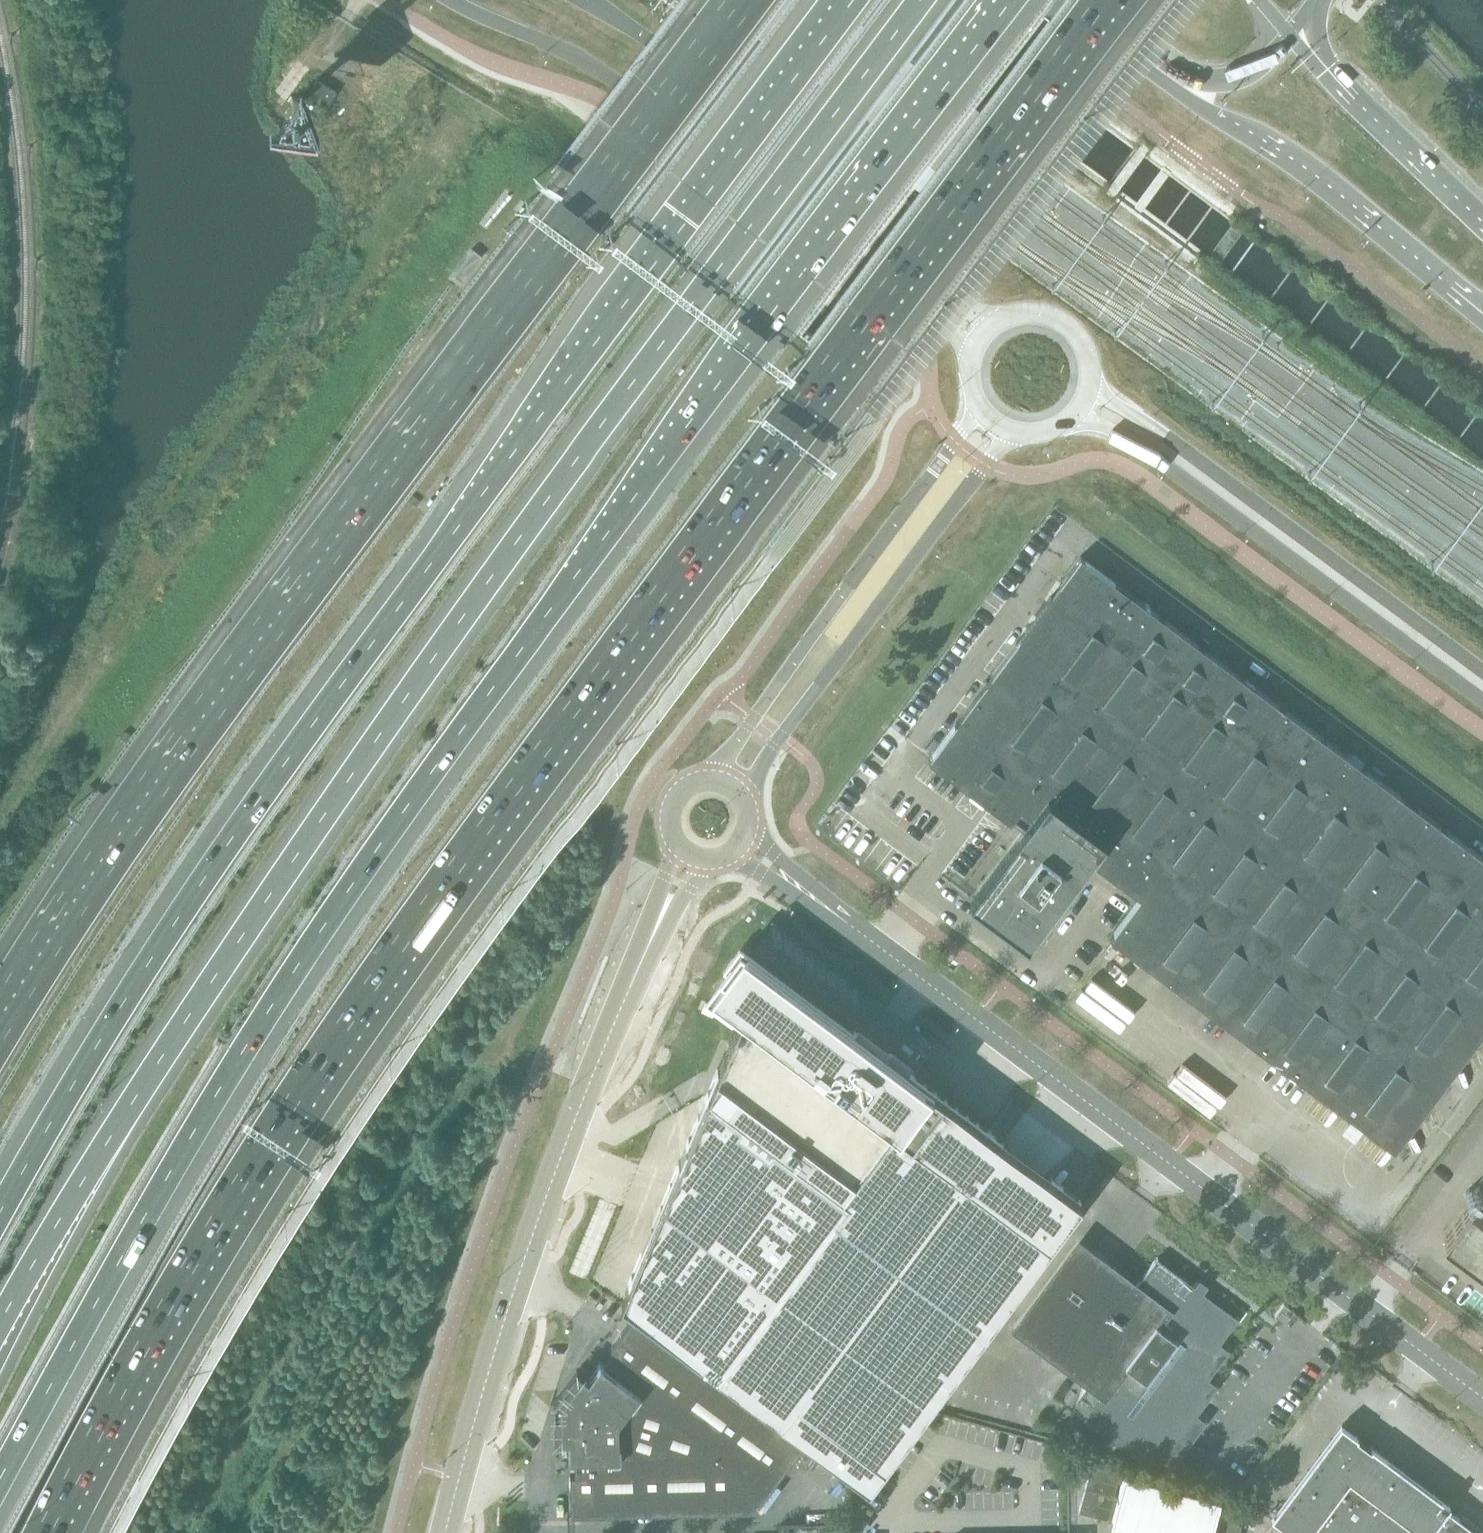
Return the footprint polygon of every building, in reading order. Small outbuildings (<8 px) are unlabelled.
[(337,91),(317,79),(310,89),(330,101),(337,91)] [(1413,804),(1350,756),(1285,708),(1080,555),(1057,586),(1101,618),(1071,658),(1111,688),(1042,780),(1085,812),(1161,869),(1140,896),(1110,936),(1112,938),(1150,967),(1171,982),(1191,997),(1230,1026),(1240,1034),(1413,804)] [(1042,780),(1111,688),(1071,658),(1101,618),(1057,586),(928,759),(975,794),(1011,821),(1012,819),(1023,826),(969,898),(1028,941),(1038,927),(1040,928),(1041,928),(1042,928),(1043,927),(1044,927),(1044,926),(1044,925),(1045,924),(1045,923),(1045,922),(1044,921),(1044,920),(1043,920),(1089,858),(1065,839),(1085,812),(1042,780)] [(1416,956),(1381,930),(1453,833),(1413,804),(1240,1034),(1246,1038),(1268,1055),(1274,1060),(1282,1065),(1316,1090),(1416,956)] [(1161,869),(1085,812),(1065,839),(1089,858),(1102,867),(1140,896),(1161,869)] [(1453,833),(1381,930),(1416,956),(1316,1090),(1349,1115),(1358,1122),(1368,1130),(1394,1149),(1405,1134),(1482,1030),(1482,856),(1453,833)] [(740,1013),(741,1012),(716,993),(747,951),(853,1031),(854,1030),(739,945),(722,967),(730,973),(715,994),(740,1013)] [(747,951),(716,993),(741,1012),(740,1013),(739,1016),(728,1041),(717,1068),(627,1282),(628,1282),(621,1300),(868,1484),(1081,1199),(1065,1188),(1051,1177),(1020,1219),(1008,1210),(996,1201),(983,1191),(972,1183),(1003,1141),(986,1128),(982,1126),(972,1118),(961,1110),(950,1102),(940,1094),(929,1087),(919,1079),(909,1071),(885,1053),(854,1030),(853,1031),(747,951)] [(716,1005),(705,1001),(701,1010),(712,1014),(716,1005)] [(889,1048),(885,1053),(909,1071),(913,1065),(889,1048)] [(1003,1141),(972,1183),(983,1191),(996,1201),(1008,1210),(1020,1219),(1051,1177),(1003,1141)] [(1103,1185),(1108,1178),(1105,1176),(1100,1183),(1103,1185)] [(1444,1238),(1482,1267),(1482,1185),(1444,1238)] [(1101,1394),(1103,1391),(1016,1327),(1079,1243),(1099,1257),(1136,1285),(1138,1282),(1078,1237),(1011,1327),(1101,1394)] [(1208,1377),(1229,1349),(1228,1348),(1227,1351),(1218,1344),(1220,1342),(1238,1317),(1237,1316),(1236,1318),(1201,1292),(1203,1291),(1205,1287),(1204,1286),(1201,1284),(1198,1282),(1196,1281),(1194,1284),(1193,1286),(1156,1259),(1158,1257),(1157,1256),(1138,1282),(1136,1285),(1099,1257),(1079,1243),(1016,1327),(1103,1391),(1101,1394),(1090,1409),(1084,1417),(1154,1470),(1162,1459),(1164,1457),(1172,1463),(1171,1465),(1172,1466),(1173,1464),(1206,1420),(1205,1419),(1204,1421),(1195,1415),(1196,1413),(1218,1385),(1217,1384),(1215,1386),(1206,1379),(1208,1377)] [(1158,1257),(1156,1259),(1193,1286),(1194,1284),(1158,1257)] [(1236,1318),(1237,1316),(1203,1291),(1201,1292),(1236,1318)] [(1286,1321),(1295,1309),(1284,1301),(1275,1313),(1286,1321)] [(568,1416),(568,1438),(569,1457),(574,1456),(574,1474),(570,1474),(570,1477),(570,1491),(571,1513),(754,1509),(787,1466),(792,1458),(805,1442),(634,1315),(616,1339),(610,1347),(614,1350),(603,1364),(600,1361),(588,1376),(575,1394),(572,1404),(568,1416)] [(1220,1342),(1218,1344),(1227,1351),(1228,1348),(1220,1342)] [(554,1438),(568,1438),(568,1416),(572,1404),(575,1394),(588,1376),(576,1368),(553,1399),(554,1438)] [(1208,1377),(1206,1379),(1215,1386),(1217,1384),(1208,1377)] [(1060,1400),(1084,1417),(1090,1409),(1066,1392),(1060,1400)] [(1196,1413),(1195,1415),(1204,1421),(1205,1419),(1196,1413)] [(1447,1508),(1449,1504),(1372,1446),(1371,1447),(1364,1442),(1357,1437),(1357,1436),(1341,1424),(1271,1516),(1291,1531),(1293,1532),(1481,1532),(1480,1532),(1470,1524),(1459,1516),(1453,1512),(1449,1509),(1447,1508)] [(1172,1463),(1164,1457),(1162,1459),(1171,1465),(1172,1463)] [(1218,1497),(1124,1472),(1124,1471),(1124,1473),(1122,1473),(1119,1472),(1119,1470),(1091,1462),(1078,1510),(1107,1518),(1107,1515),(1110,1516),(1112,1517),(1111,1519),(1112,1519),(1165,1532),(1210,1532),(1208,1532),(1218,1497)] [(1235,1504),(1224,1501),(1221,1511),(1232,1514),(1235,1504)] [(1459,1516),(1470,1524),(1480,1532),(1481,1532),(1482,1532),(1482,1530),(1461,1513),(1459,1516)] [(862,1532),(869,1523),(858,1514),(851,1523),(862,1532)] [(1240,1523),(1216,1516),(1212,1532),(1238,1532),(1240,1523)]
